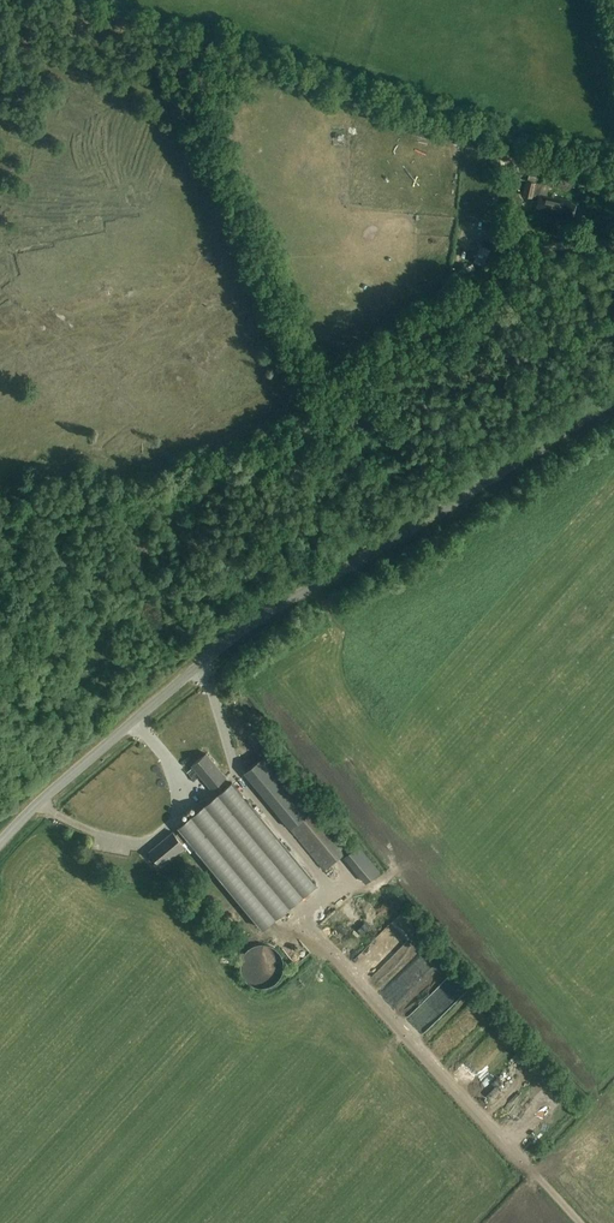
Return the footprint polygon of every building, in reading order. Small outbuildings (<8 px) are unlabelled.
[(171,95),(175,108),(183,106),(179,92),(171,95)] [(517,143),(520,132),(508,128),(506,133),(502,131),(500,138),(501,138),(500,141),(510,145),(511,140),(517,143)] [(516,151),(501,149),(498,167),(513,169),(516,151)] [(536,211),(572,220),(576,204),(565,202),(566,199),(539,193),(541,184),(527,181),(524,195),(539,198),(536,211)] [(509,199),(512,185),(504,183),(501,197),(509,199)] [(367,264),(368,258),(353,255),(352,262),(367,264)] [(344,837),(272,750),(249,769),(295,824),(290,828),(324,869),(356,843),(349,833),(344,837)] [(191,767),(210,790),(213,787),(219,794),(228,786),(223,780),(225,778),(206,754),(191,767)] [(202,795),(198,790),(205,785),(189,765),(175,775),(195,801),(202,795)] [(314,884),(231,784),(228,786),(219,794),(179,827),(181,831),(188,839),(189,839),(200,852),(199,853),(262,928),(314,884)] [(161,867),(185,846),(183,844),(188,839),(181,831),(175,836),(172,833),(148,852),(161,867)] [(366,883),(380,871),(359,846),(344,858),(366,883)] [(380,915),(346,949),(341,954),(346,959),(354,951),(366,963),(378,951),(376,950),(395,930),(380,915)] [(254,986),(260,987),(265,987),(271,986),(276,983),(280,979),(283,974),(284,968),(284,962),(283,957),(280,952),(276,948),(271,945),(265,944),(260,944),(254,945),(249,948),(245,952),(242,957),(241,963),(241,968),(242,974),(245,979),(249,983),(254,986)]
